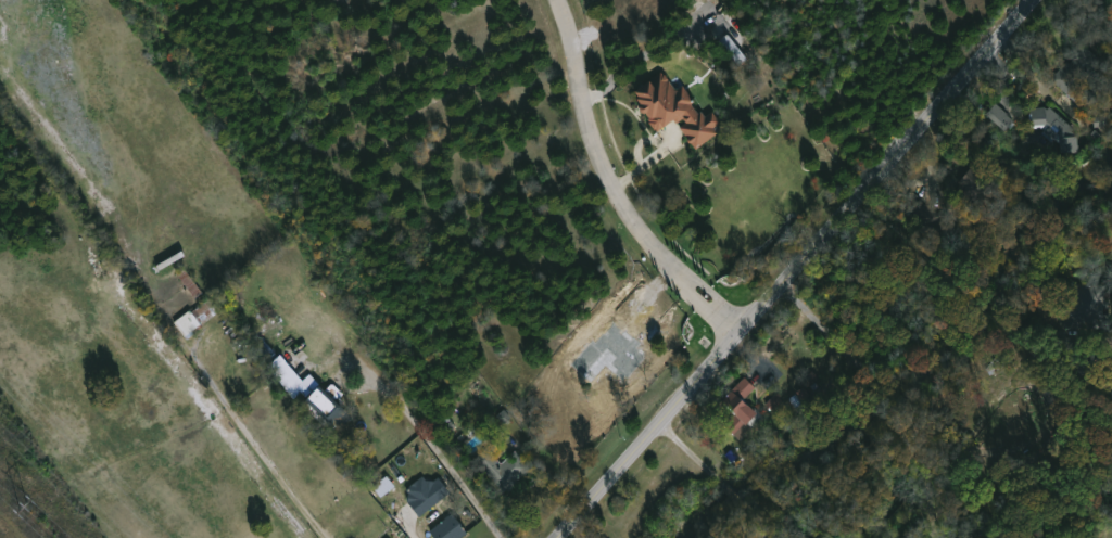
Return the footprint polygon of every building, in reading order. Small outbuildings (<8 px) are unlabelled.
[(737,67),(747,59),(727,33),(717,41),(737,67)] [(1101,61),(1084,81),(1061,62),(1078,41),(1101,61)] [(633,91),(665,73),(675,90),(684,85),(704,118),(713,113),(724,130),(694,148),(678,119),(656,131),(633,91)] [(997,106),(987,116),(1004,132),(1014,123),(997,106)] [(1049,110),(1035,126),(1064,149),(1077,132),(1049,110)] [(973,168),(959,188),(981,205),(996,185),(973,168)] [(920,204),(910,218),(932,232),(940,218),(920,204)] [(1066,287),(1067,332),(1104,332),(1104,311),(1109,311),(1109,286),(1066,287)] [(176,323),(214,296),(225,311),(187,338),(176,323)] [(264,360),(273,355),(265,338),(255,344),(264,360)] [(339,427),(266,371),(278,357),(306,379),(307,377),(352,411),(339,427)] [(812,372),(799,382),(805,389),(818,381),(812,372)] [(745,379),(723,401),(743,419),(733,428),(743,438),(751,428),(747,424),(757,413),(744,400),(756,388),(745,379)] [(766,405),(772,412),(783,401),(780,398),(781,396),(779,393),(766,405)] [(1011,401),(990,414),(1008,443),(1018,437),(1010,426),(1036,410),(1029,399),(1015,408),(1011,401)] [(375,487),(388,477),(394,487),(381,497),(375,487)] [(426,514),(413,498),(429,485),(442,500),(426,514)] [(434,537),(462,537),(468,534),(451,513),(429,531),(434,537)]
